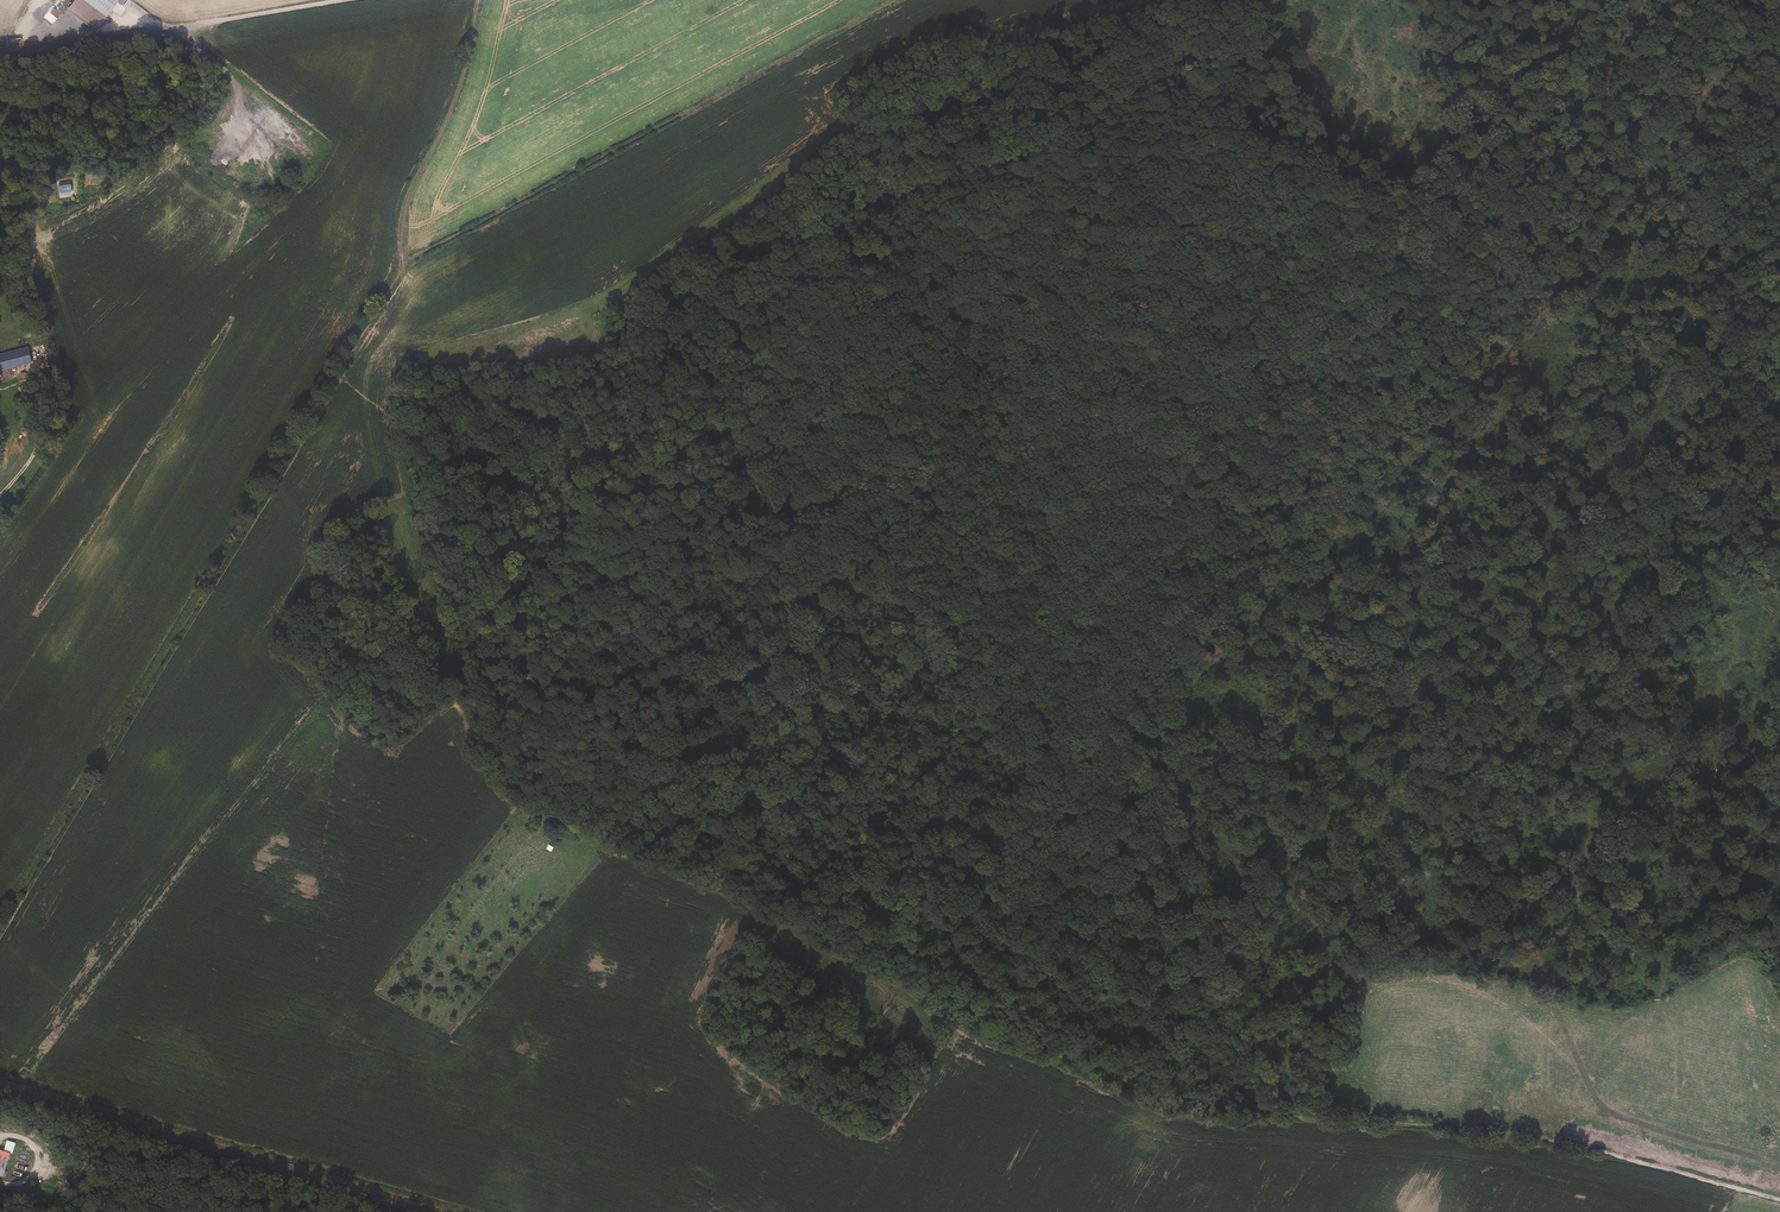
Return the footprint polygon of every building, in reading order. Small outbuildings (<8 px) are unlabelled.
[(71,10),(81,17),(83,17),(89,21),(103,23),(103,18),(99,17),(96,15),(94,18),(88,14),(94,15),(94,10),(99,11),(101,8),(114,9),(118,3),(126,4),(129,0),(77,0),(71,10)] [(60,194),(72,193),(71,186),(59,187),(60,194)] [(17,393),(26,387),(22,382),(13,388),(17,393)] [(1541,1086),(1542,1072),(1530,1072),(1529,1085),(1541,1086)] [(4,1181),(16,1144),(7,1140),(4,1150),(0,1149),(0,1179),(4,1181)]
